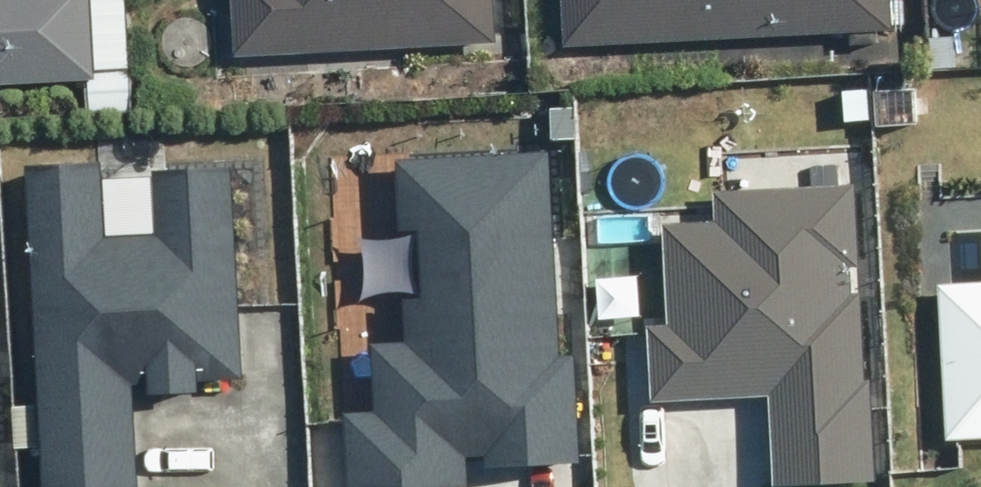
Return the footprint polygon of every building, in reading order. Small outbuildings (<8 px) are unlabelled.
[(88,74),(83,0),(0,0),(0,80),(88,74)] [(244,55),(533,41),(531,0),(241,0),(244,55)] [(573,45),(901,28),(899,0),(570,0),(573,45)] [(169,67),(175,72),(183,76),(191,76),(199,74),(206,70),(211,63),(213,55),(213,47),(210,39),(205,33),(197,29),(189,27),(182,28),(175,32),(169,37),(166,44),(164,52),(165,59),(169,67)] [(464,485),(463,454),(488,454),(488,463),(576,460),(573,355),(557,356),(550,149),(391,154),(394,235),(415,234),(417,295),(399,296),(400,341),(371,342),(373,411),(344,412),(347,486),(412,486),(464,485)] [(131,385),(148,384),(148,393),(197,391),(197,381),(243,378),(232,165),(152,169),(156,234),(105,236),(101,161),(25,165),(42,486),(137,486),(131,385)] [(769,394),(774,483),(870,478),(855,182),(711,189),(712,220),(662,222),(668,325),(648,326),(651,400),(769,394)] [(980,436),(980,282),(936,284),(945,438),(980,436)]
